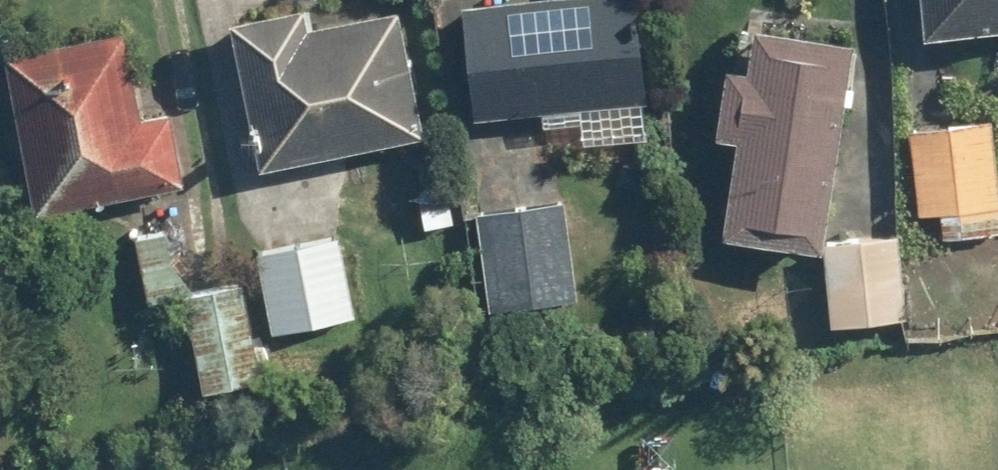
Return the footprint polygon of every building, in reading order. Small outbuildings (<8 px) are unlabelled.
[(485,107),(647,89),(637,0),(513,0),(473,4),(485,107)] [(935,24),(997,19),(997,0),(933,0),(935,24)] [(248,51),(271,160),(423,128),(400,19),(248,51)] [(819,234),(851,43),(768,29),(736,221),(819,234)] [(130,38),(18,58),(43,198),(154,179),(130,38)] [(990,129),(917,135),(923,204),(996,198),(990,129)] [(563,197),(484,211),(500,305),(580,291),(563,197)] [(344,229),(260,247),(278,328),(361,311),(344,229)] [(875,240),(838,249),(851,302),(888,293),(875,240)] [(252,283),(191,293),(206,386),(268,375),(252,283)]
